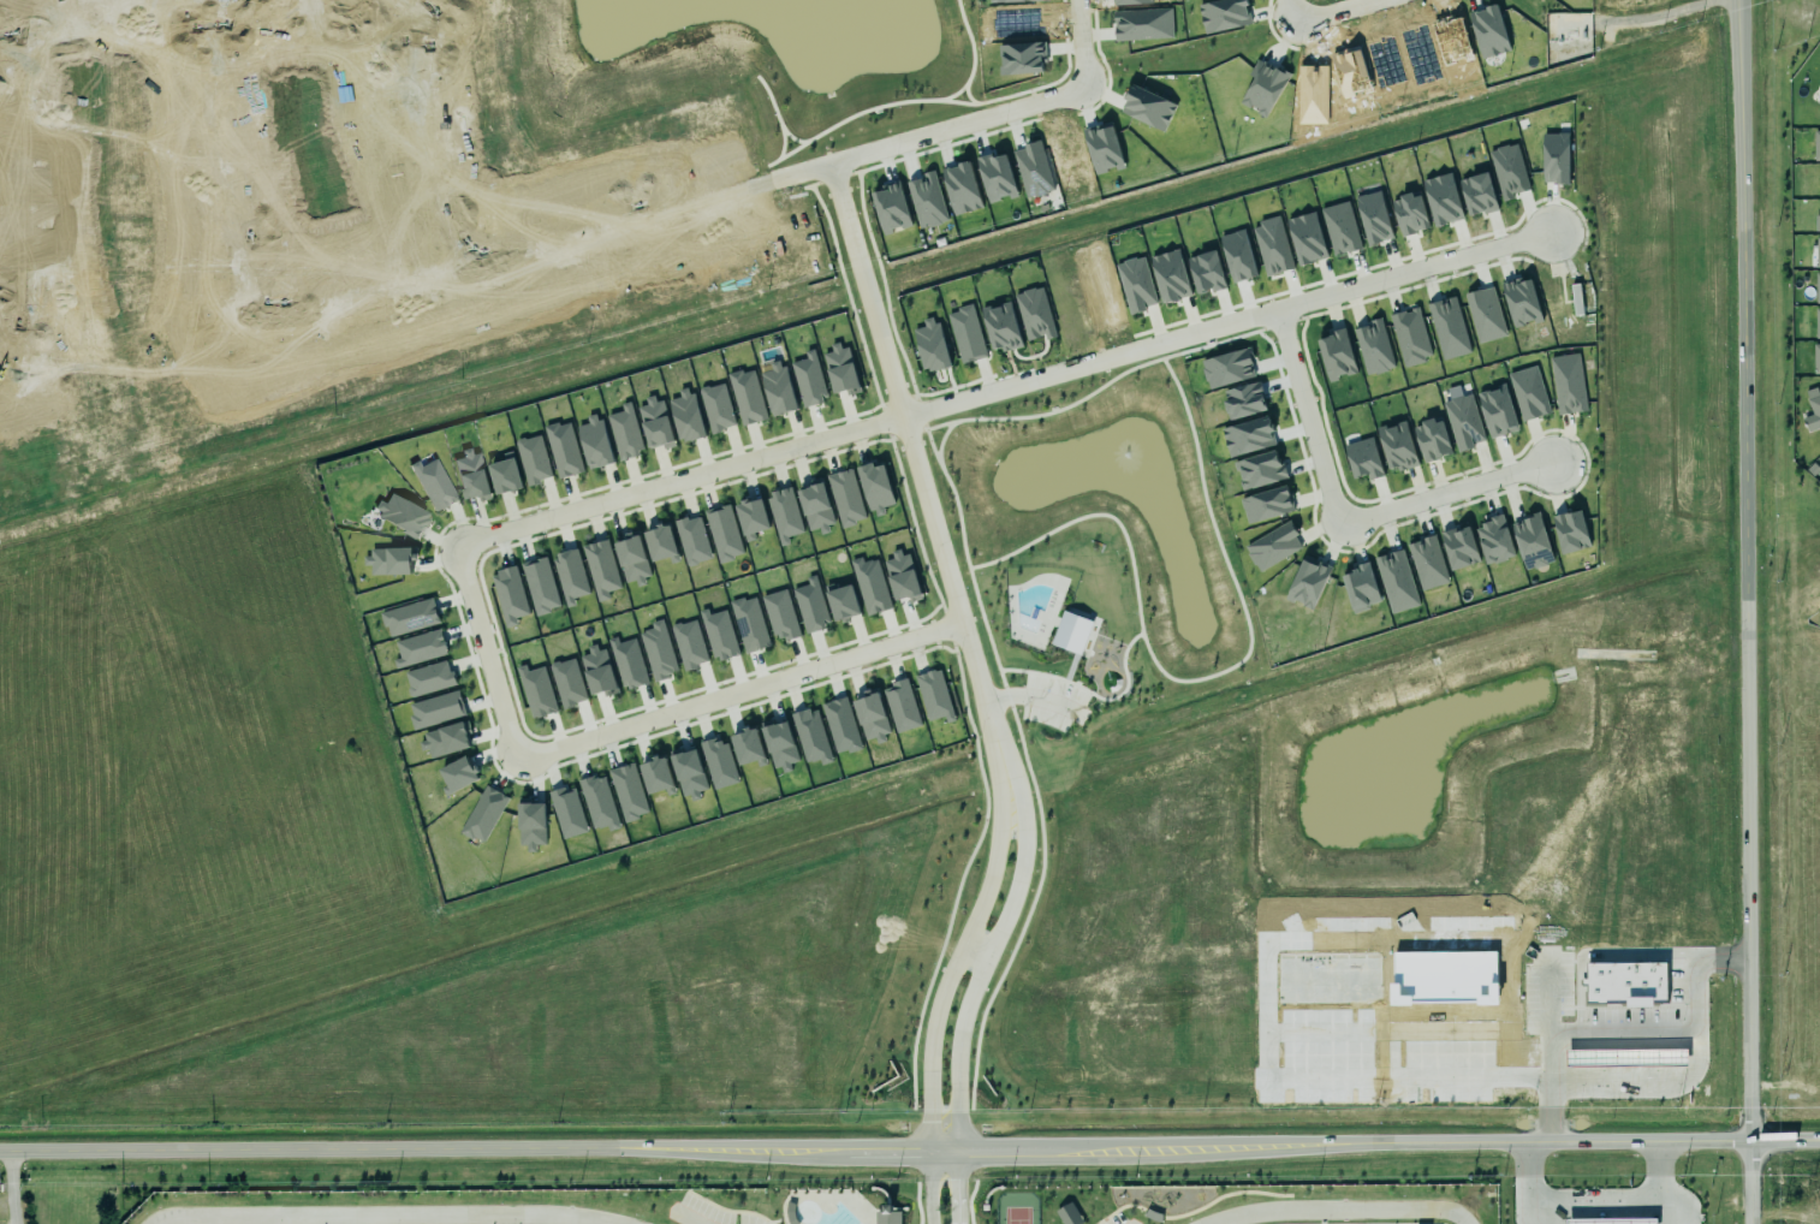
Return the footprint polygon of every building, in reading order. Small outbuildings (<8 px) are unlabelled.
[(1197,4),(1213,0),(1247,0),(1248,5),(1244,6),(1247,12),(1248,12),(1250,23),(1205,32),(1197,4)] [(1480,59),(1509,52),(1498,5),(1469,12),(1480,59)] [(1253,77),(1239,103),(1266,118),(1289,75),(1257,59),(1249,75),(1253,77)] [(1120,112),(1164,132),(1176,104),(1132,84),(1120,112)] [(1124,166),(1110,122),(1082,130),(1096,175),(1124,166)] [(1569,183),(1568,133),(1542,134),(1543,183),(1569,183)] [(1501,201),(1486,149),(1515,139),(1529,185),(1515,190),(1517,196),(1501,201)] [(1013,149),(1025,199),(1053,192),(1041,142),(1013,149)] [(977,159),(988,203),(1017,195),(1006,152),(977,159)] [(982,208),(970,162),(942,169),(953,215),(982,208)] [(1456,174),(1487,165),(1500,208),(1481,214),(1480,212),(1468,215),(1456,174)] [(948,221),(934,172),(905,181),(920,229),(948,221)] [(1434,227),(1463,220),(1452,173),(1422,180),(1434,227)] [(871,191),(883,234),(912,226),(900,183),(871,191)] [(1356,197),(1366,245),(1392,240),(1382,191),(1356,197)] [(1401,237),(1430,229),(1420,192),(1391,199),(1401,237)] [(1818,200),(1819,200),(1819,231),(1818,231),(1818,230),(1812,230),(1812,214),(1818,214),(1818,200)] [(1362,248),(1348,201),(1320,209),(1333,256),(1362,248)] [(1328,258),(1315,212),(1286,220),(1299,266),(1328,258)] [(1253,223),(1263,276),(1292,271),(1282,218),(1253,223)] [(1219,236),(1233,283),(1258,275),(1244,229),(1219,236)] [(1191,296),(1179,249),(1150,257),(1162,304),(1191,296)] [(1114,262),(1128,314),(1142,310),(1144,304),(1155,301),(1142,255),(1136,256),(1132,255),(1122,257),(1120,261),(1114,262)] [(1513,326),(1523,323),(1522,319),(1530,316),(1531,320),(1541,317),(1529,274),(1524,275),(1521,278),(1516,279),(1515,275),(1500,279),(1513,326)] [(1461,291),(1473,287),(1481,287),(1491,284),(1506,334),(1477,344),(1461,291)] [(1043,286),(1014,293),(1026,341),(1045,336),(1046,340),(1055,338),(1043,286)] [(1576,315),(1583,314),(1579,287),(1572,289),(1576,315)] [(1443,360),(1469,352),(1453,296),(1444,298),(1444,299),(1438,302),(1437,301),(1426,304),(1443,360)] [(1022,345),(1009,301),(981,309),(993,353),(1022,345)] [(946,313),(959,362),(968,360),(973,360),(982,357),(985,355),(970,302),(953,307),(954,310),(946,313)] [(1404,367),(1425,362),(1425,357),(1431,356),(1417,307),(1410,308),(1410,311),(1404,313),(1404,310),(1387,315),(1404,367)] [(1812,308),(1819,308),(1819,337),(1812,337),(1812,308)] [(950,366),(936,316),(922,320),(924,327),(913,330),(925,373),(950,366)] [(1393,369),(1383,321),(1354,327),(1364,376),(1393,369)] [(1356,374),(1346,330),(1317,337),(1328,381),(1356,374)] [(847,343),(830,347),(832,352),(823,354),(833,394),(847,390),(848,395),(860,392),(847,343)] [(1810,343),(1819,343),(1819,373),(1810,373),(1810,343)] [(1209,390),(1256,376),(1248,348),(1201,361),(1209,390)] [(827,400),(814,349),(804,351),(806,358),(790,363),(802,407),(827,400)] [(1548,357),(1578,352),(1587,411),(1577,412),(1576,411),(1557,415),(1548,357)] [(759,372),(771,415),(799,405),(787,369),(785,368),(784,364),(779,366),(777,358),(768,361),(771,368),(759,372)] [(1506,374),(1535,366),(1550,412),(1541,415),(1522,422),(1506,374)] [(753,370),(742,373),(741,369),(726,374),(742,426),(767,418),(753,370)] [(1222,392),(1230,420),(1267,409),(1259,381),(1222,392)] [(722,382),(709,387),(707,386),(700,387),(698,391),(710,434),(719,432),(719,429),(722,428),(736,423),(722,382)] [(1476,393),(1485,391),(1485,393),(1497,390),(1495,386),(1504,382),(1517,424),(1516,426),(1517,429),(1503,435),(1503,434),(1489,439),(1487,429),(1486,429),(1479,405),(1480,405),(1476,393)] [(1457,453),(1473,448),(1471,444),(1485,440),(1470,393),(1462,397),(1458,385),(1445,388),(1449,400),(1441,403),(1457,453)] [(692,393),(689,394),(686,387),(677,390),(679,397),(667,399),(678,439),(684,438),(684,441),(690,440),(690,441),(706,436),(692,393)] [(1807,430),(1819,426),(1819,394),(1818,395),(1816,387),(1804,391),(1811,415),(1803,417),(1807,430)] [(661,400),(655,402),(654,394),(643,398),(646,404),(636,406),(648,447),(661,442),(661,445),(662,445),(664,448),(674,445),(673,441),(674,441),(661,400)] [(606,414),(621,409),(620,403),(628,400),(642,448),(638,448),(640,452),(619,459),(606,414)] [(595,412),(585,416),(587,423),(576,426),(588,469),(597,467),(597,468),(614,463),(601,418),(596,420),(595,412)] [(1221,429),(1229,458),(1276,444),(1268,415),(1221,429)] [(1423,463),(1438,459),(1438,458),(1451,453),(1441,421),(1434,423),(1433,417),(1420,422),(1420,424),(1411,427),(1423,463)] [(557,479),(583,473),(570,421),(544,427),(557,479)] [(1418,465),(1405,421),(1376,430),(1390,474),(1418,465)] [(550,480),(542,435),(517,440),(525,485),(550,480)] [(1343,446),(1353,479),(1367,474),(1369,481),(1384,476),(1372,437),(1343,446)] [(491,498),(476,446),(461,451),(463,458),(453,460),(465,500),(478,496),(480,502),(491,498)] [(1285,480),(1278,450),(1235,461),(1242,490),(1285,480)] [(487,461),(496,492),(522,483),(512,453),(487,461)] [(420,467),(417,461),(410,465),(433,513),(457,502),(437,459),(420,467)] [(857,467),(870,518),(885,514),(883,507),(895,504),(884,464),(874,467),(873,463),(857,467)] [(841,527),(866,520),(851,468),(826,476),(841,527)] [(822,482),(810,486),(810,487),(797,491),(808,530),(817,528),(820,535),(829,533),(827,525),(834,523),(822,482)] [(790,487),(771,493),(772,498),(766,499),(780,546),(787,543),(785,537),(803,533),(790,487)] [(1246,523),(1293,513),(1288,487),(1240,497),(1246,523)] [(389,492),(408,498),(427,511),(417,534),(392,521),(376,516),(380,511),(373,507),(377,499),(383,500),(389,492)] [(747,499),(739,501),(741,504),(734,505),(745,542),(755,540),(753,534),(769,529),(761,499),(748,503),(747,499)] [(728,504),(703,511),(718,565),(732,560),(732,557),(743,553),(728,504)] [(1551,516),(1563,513),(1563,515),(1569,512),(1569,513),(1581,510),(1590,546),(1560,554),(1558,545),(1559,545),(1553,527),(1554,525),(1551,516)] [(1524,570),(1533,568),(1533,569),(1547,565),(1546,563),(1553,562),(1550,551),(1550,549),(1542,525),(1542,527),(1538,512),(1528,515),(1528,518),(1523,519),(1523,518),(1522,518),(1522,519),(1510,524),(1513,535),(1524,570)] [(1475,529),(1486,565),(1494,562),(1494,564),(1506,560),(1505,559),(1516,555),(1507,529),(1510,528),(1509,523),(1505,524),(1501,513),(1486,518),(1486,522),(1480,524),(1481,527),(1475,529)] [(698,518),(686,521),(685,517),(673,521),(686,565),(690,566),(696,564),(696,562),(710,558),(698,518)] [(668,525),(662,527),(661,523),(655,525),(655,529),(643,533),(652,562),(668,557),(670,564),(679,562),(668,525)] [(1244,544),(1256,571),(1303,550),(1290,523),(1244,544)] [(1480,562),(1468,525),(1440,535),(1452,571),(1480,562)] [(640,536),(613,543),(625,583),(635,581),(636,587),(644,584),(642,577),(650,575),(640,536)] [(1421,591),(1449,582),(1434,536),(1406,544),(1421,591)] [(606,540),(588,545),(587,543),(581,546),(597,601),(608,598),(607,593),(620,588),(606,540)] [(883,561),(894,601),(907,597),(909,603),(920,599),(906,547),(891,552),(893,559),(883,561)] [(412,548),(367,549),(367,575),(413,574),(412,548)] [(588,594),(577,549),(552,554),(565,607),(575,605),(573,598),(588,594)] [(1389,614),(1419,606),(1403,550),(1374,558),(1389,614)] [(535,615),(560,608),(546,557),(521,564),(535,615)] [(891,609),(877,559),(863,563),(861,557),(850,560),(866,616),(891,609)] [(1315,610),(1329,568),(1301,558),(1286,599),(1315,610)] [(489,574),(496,572),(495,568),(512,563),(527,613),(515,617),(517,623),(505,626),(489,574)] [(1352,612),(1381,604),(1370,564),(1341,573),(1352,612)] [(791,588),(804,631),(823,626),(828,620),(814,574),(805,576),(807,583),(791,588)] [(851,584),(835,589),(834,583),(824,586),(835,622),(860,614),(851,584)] [(761,596),(785,589),(801,635),(785,641),(784,636),(779,638),(778,635),(773,636),(761,596)] [(755,596),(744,600),(743,596),(728,601),(745,653),(769,646),(755,596)] [(439,623),(432,597),(380,613),(388,638),(439,623)] [(707,608),(698,611),(713,658),(718,656),(719,661),(739,655),(725,610),(708,616),(707,608)] [(1093,621),(1063,610),(1051,644),(1080,655),(1093,621)] [(653,681),(679,673),(662,619),(650,623),(652,629),(639,633),(653,681)] [(709,662),(695,619),(670,627),(683,670),(709,662)] [(394,640),(439,626),(445,652),(394,667),(392,659),(398,656),(394,640)] [(648,682),(635,638),(619,643),(617,636),(607,639),(623,690),(648,682)] [(580,657),(591,695),(605,691),(606,696),(617,693),(602,642),(586,647),(589,654),(580,657)] [(562,709),(587,701),(574,657),(548,665),(562,709)] [(403,672),(411,697),(455,685),(447,660),(403,672)] [(557,712),(544,666),(527,671),(525,665),(517,667),(531,719),(557,712)] [(926,723),(951,718),(942,669),(917,674),(926,723)] [(896,734),(920,726),(907,680),(882,687),(896,734)] [(465,715),(458,690),(407,705),(414,730),(465,715)] [(878,691),(852,699),(866,743),(891,736),(878,691)] [(862,747),(845,697),(820,705),(837,756),(862,747)] [(816,707),(791,715),(806,766),(832,758),(816,707)] [(427,759),(472,747),(465,721),(421,734),(427,759)] [(799,761),(787,721),(763,727),(776,775),(792,770),(790,764),(799,761)] [(757,767),(767,765),(756,728),(730,735),(739,766),(756,761),(757,767)] [(699,742),(714,790),(738,783),(723,735),(699,742)] [(672,755),(681,801),(700,798),(699,791),(706,790),(698,749),(672,755)] [(638,761),(648,791),(676,783),(666,754),(660,754),(659,750),(653,751),(654,756),(638,761)] [(479,781),(469,756),(440,768),(450,793),(479,781)] [(623,822),(649,814),(633,763),(608,771),(623,822)] [(604,774),(579,781),(592,830),(606,826),(608,831),(619,828),(604,774)] [(483,844),(508,797),(485,785),(460,832),(483,844)] [(562,839),(588,831),(574,785),(548,793),(562,839)] [(546,845),(545,803),(518,804),(518,849),(535,849),(535,845),(546,845)] [(1687,1049),(1567,1051),(1567,1066),(1688,1064),(1687,1049)] [(1083,1223),(1071,1202),(1055,1211),(1063,1223),(1081,1223),(1083,1223)] [(899,1208),(874,1209),(875,1223),(899,1223),(899,1208)]
